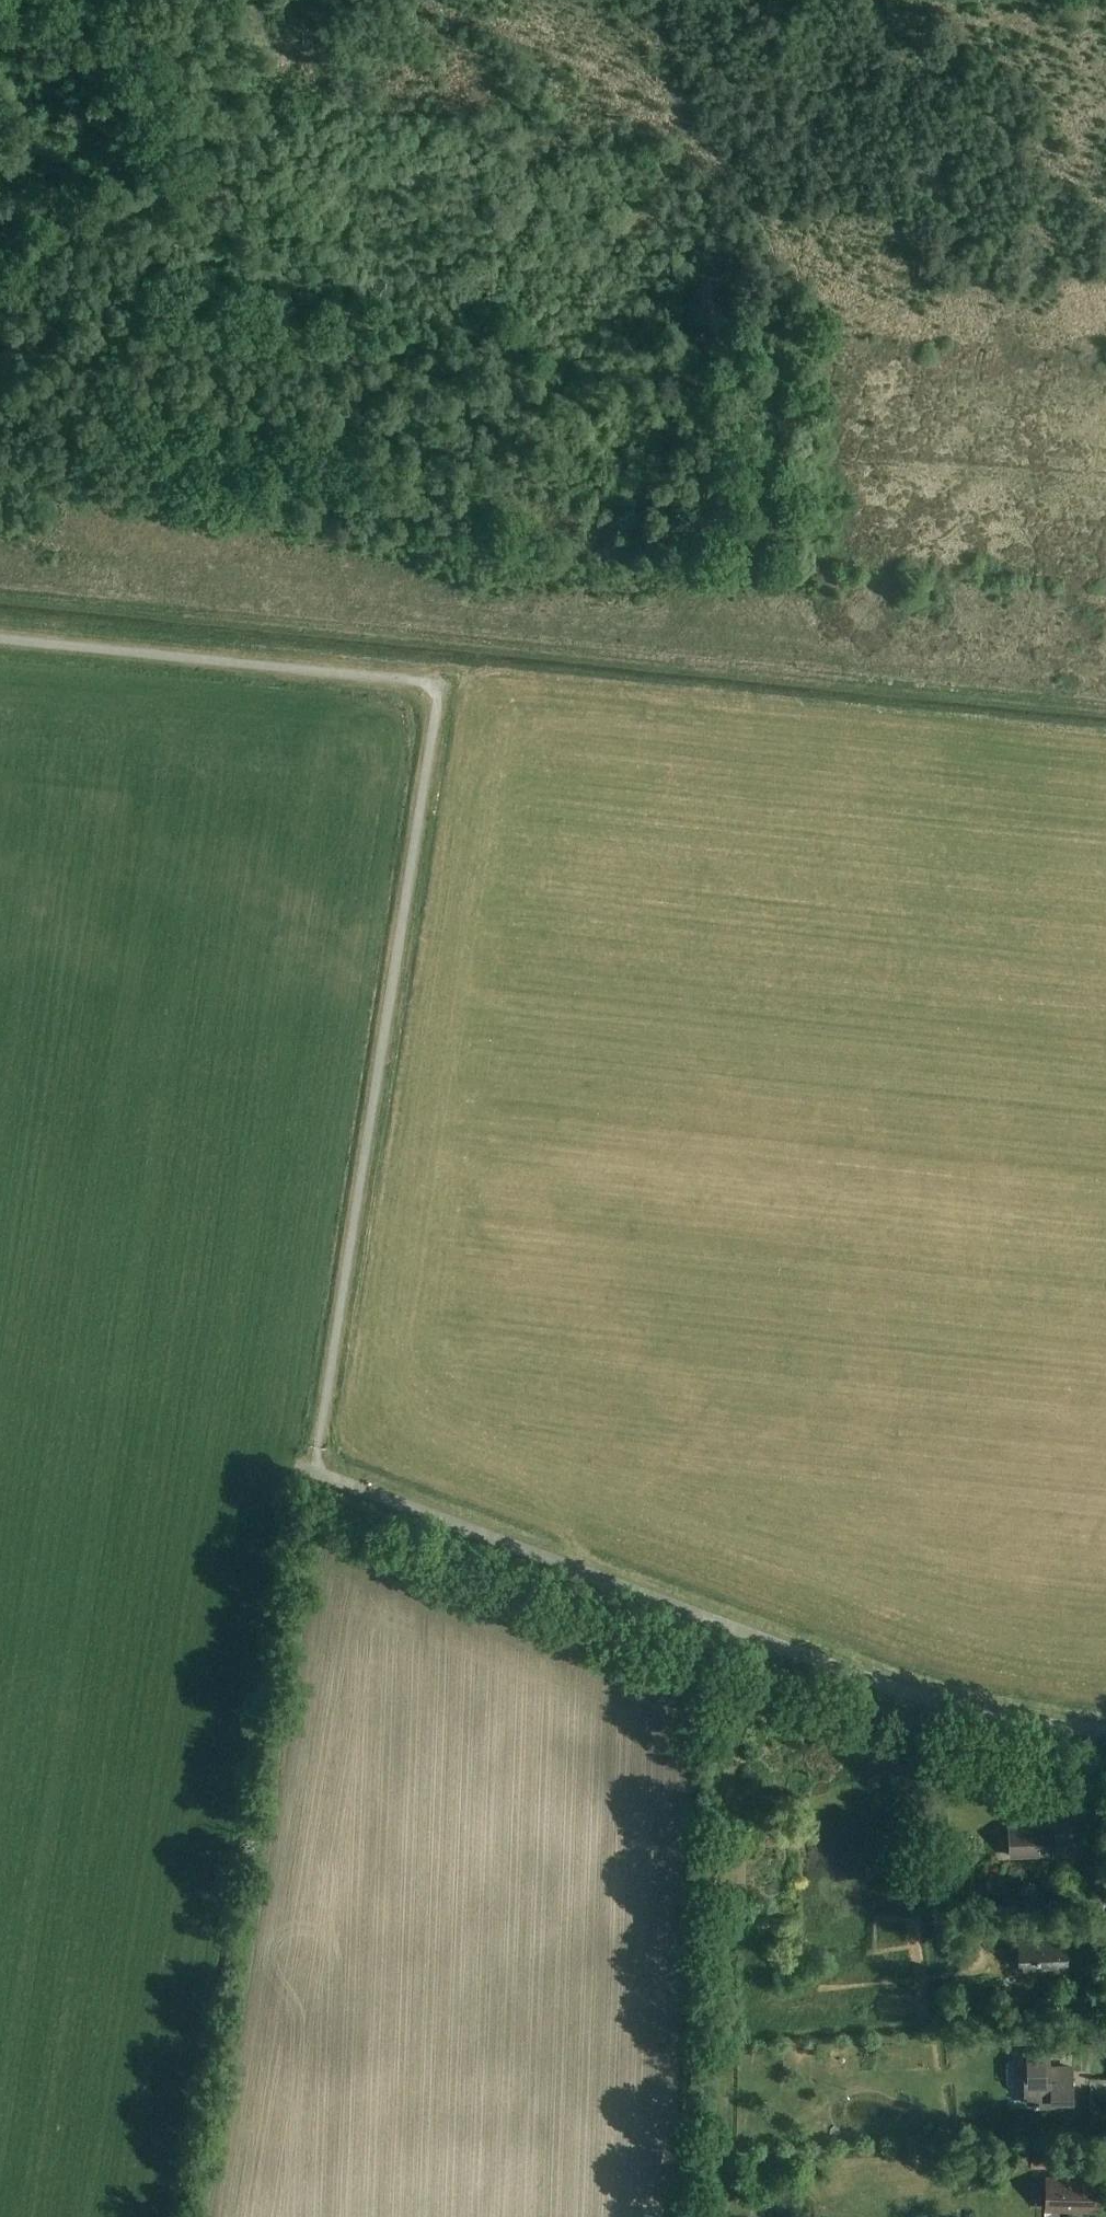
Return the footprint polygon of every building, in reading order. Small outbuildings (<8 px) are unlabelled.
[(1039,1842),(1055,1841),(1055,1853),(1069,1853),(1066,1808),(1037,1809),(1038,1827),(1010,1828),(1011,1856),(1039,1854),(1039,1842)] [(1019,1940),(1020,1961),(1021,1973),(1068,1971),(1066,1938),(1019,1940)] [(984,2025),(984,2035),(993,2035),(993,2025),(984,2025)] [(1024,2094),(1027,2094),(1027,2104),(1033,2104),(1033,2106),(1073,2105),(1073,2102),(1073,2092),(1072,2079),(1050,2080),(1050,2067),(1050,2052),(1025,2053),(1026,2068),(1023,2068),(1024,2094)] [(989,2099),(1010,2101),(1011,2080),(990,2079),(989,2099)] [(1031,2157),(1022,2157),(1022,2165),(1031,2165),(1031,2168),(1049,2168),(1049,2156),(1031,2156),(1031,2157)] [(1098,2177),(1045,2176),(1044,2209),(1097,2210),(1098,2177)]
